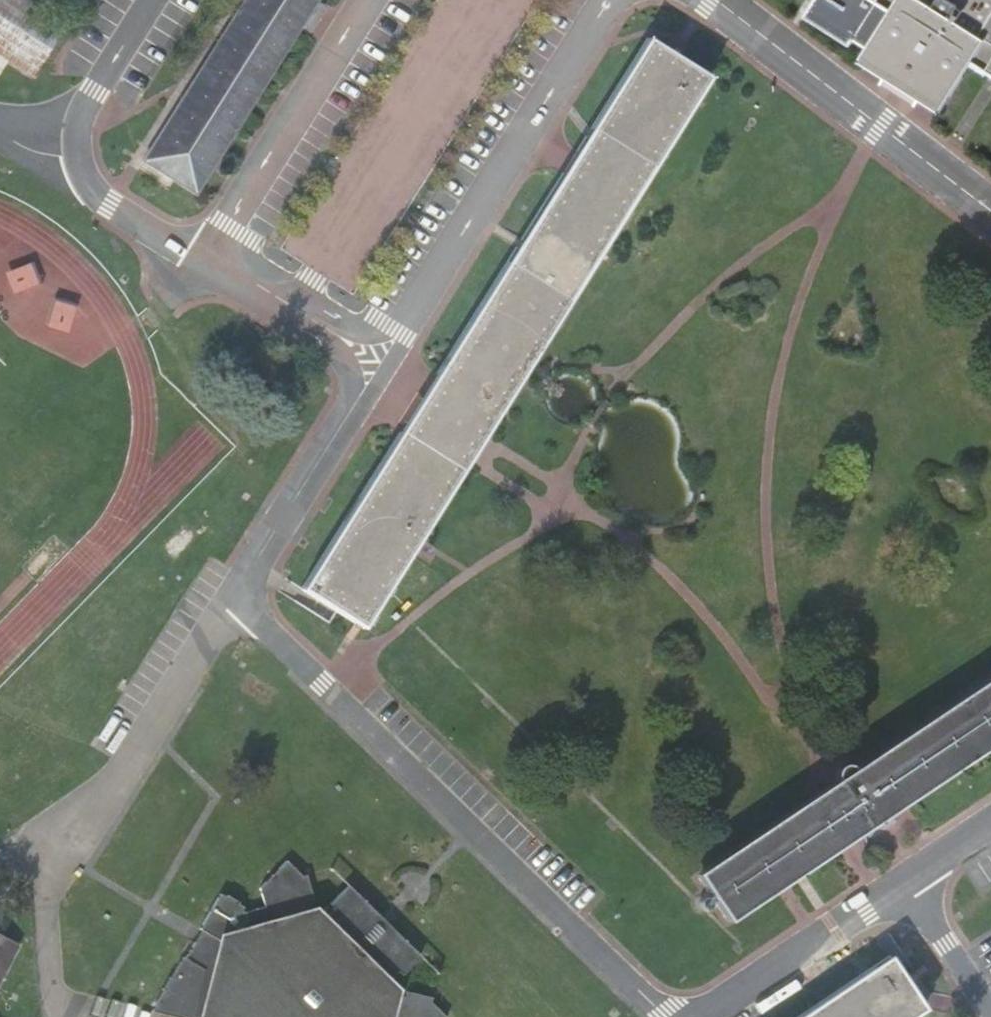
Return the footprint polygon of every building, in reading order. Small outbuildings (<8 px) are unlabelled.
[(33,0),(0,0),(0,56),(36,79),(72,24),(33,0)] [(130,167),(187,203),(298,27),(307,33),(322,10),(315,5),(318,0),(235,0),(130,167)] [(967,62),(990,77),(990,0),(808,0),(795,20),(846,52),(873,9),(882,15),(850,65),(933,116),(967,62)] [(639,41),(293,586),(356,627),(704,81),(639,41)] [(680,872),(711,918),(990,732),(990,688),(988,690),(977,673),(680,872)] [(147,1009),(176,1016),(441,1016),(442,1016),(428,996),(396,989),(396,976),(417,955),(341,885),(317,907),(309,902),(303,876),(281,860),(256,886),(258,908),(245,911),(214,892),(147,1009)] [(0,931),(0,987),(23,943),(0,931)] [(921,1008),(887,956),(794,1016),(907,1016),(921,1008)]
